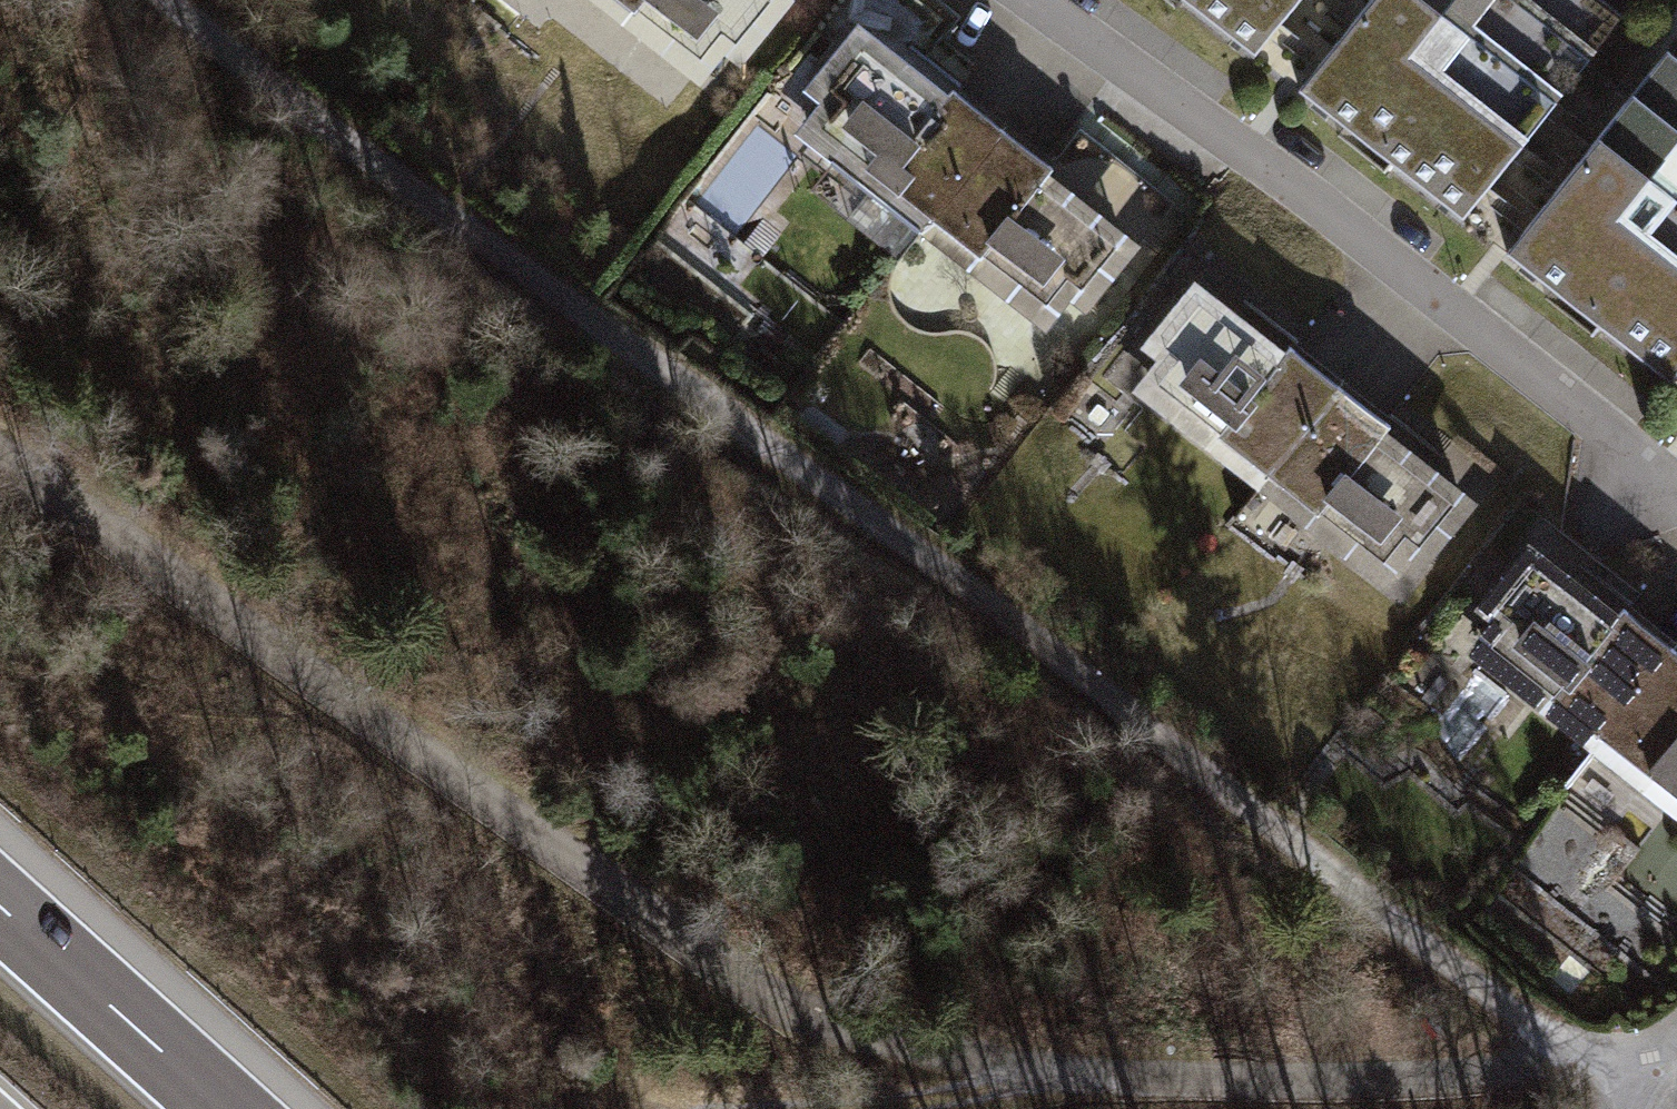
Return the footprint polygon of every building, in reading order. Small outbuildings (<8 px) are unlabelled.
[(698,58),(719,31),(733,41),(765,0),(622,0),(698,58)] [(1248,64),(1299,0),(1168,0),(1248,64)] [(1602,0),(1349,0),(1280,85),(1449,220),(1617,12),(1602,0)] [(866,35),(806,114),(1080,324),(1141,246),(866,35)] [(1659,49),(1502,251),(1663,376),(1676,358),(1676,63),(1659,49)] [(1199,273),(1117,379),(1399,596),(1481,490),(1199,273)] [(1455,647),(1676,814),(1676,647),(1536,541),(1455,647)]
